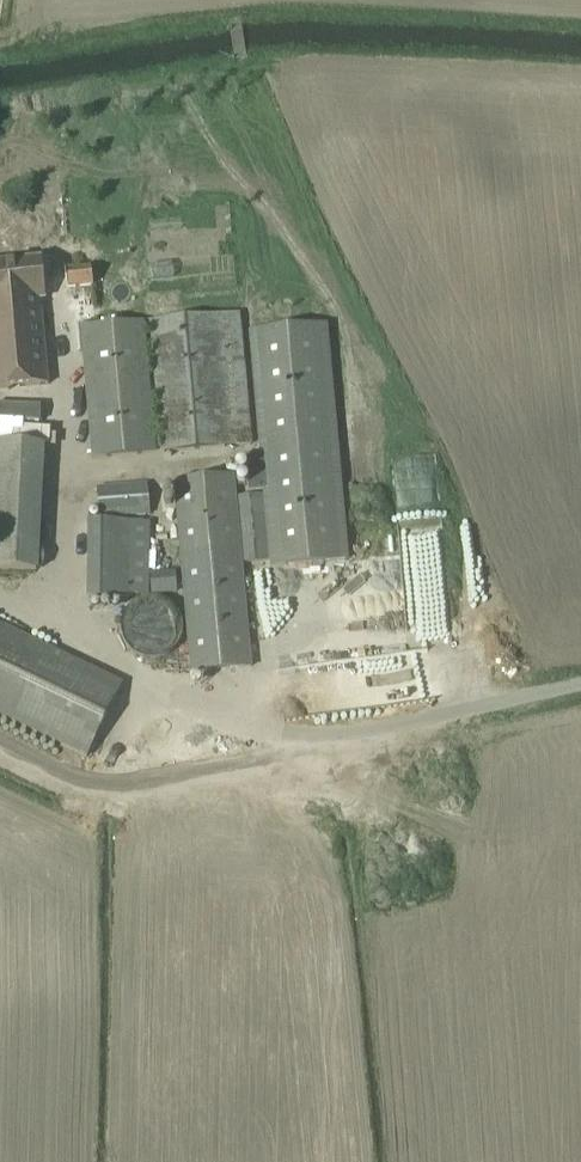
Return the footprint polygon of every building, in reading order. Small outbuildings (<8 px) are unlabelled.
[(0,263),(0,391),(49,387),(41,306),(41,299),(46,299),(45,283),(43,259),(0,263)] [(94,288),(92,268),(90,268),(65,271),(67,290),(91,288),(94,288)] [(222,316),(149,323),(151,342),(161,455),(234,448),(254,446),(243,333),(242,333),(240,314),(222,316)] [(145,324),(82,330),(94,461),(157,455),(145,324)] [(265,454),(250,455),(254,491),(269,490),(269,496),(275,562),(276,567),(352,560),(331,325),(254,332),(265,454)] [(44,448),(0,446),(0,470),(42,473),(44,448)] [(232,478),(172,484),(190,674),(249,669),(232,478)] [(148,486),(96,491),(99,521),(151,516),(148,486)] [(275,562),(269,496),(234,499),(240,566),(275,562)] [(38,548),(39,524),(20,523),(19,547),(0,546),(0,572),(37,574),(38,548)] [(13,725),(89,759),(122,688),(0,628),(0,718),(13,725)]
